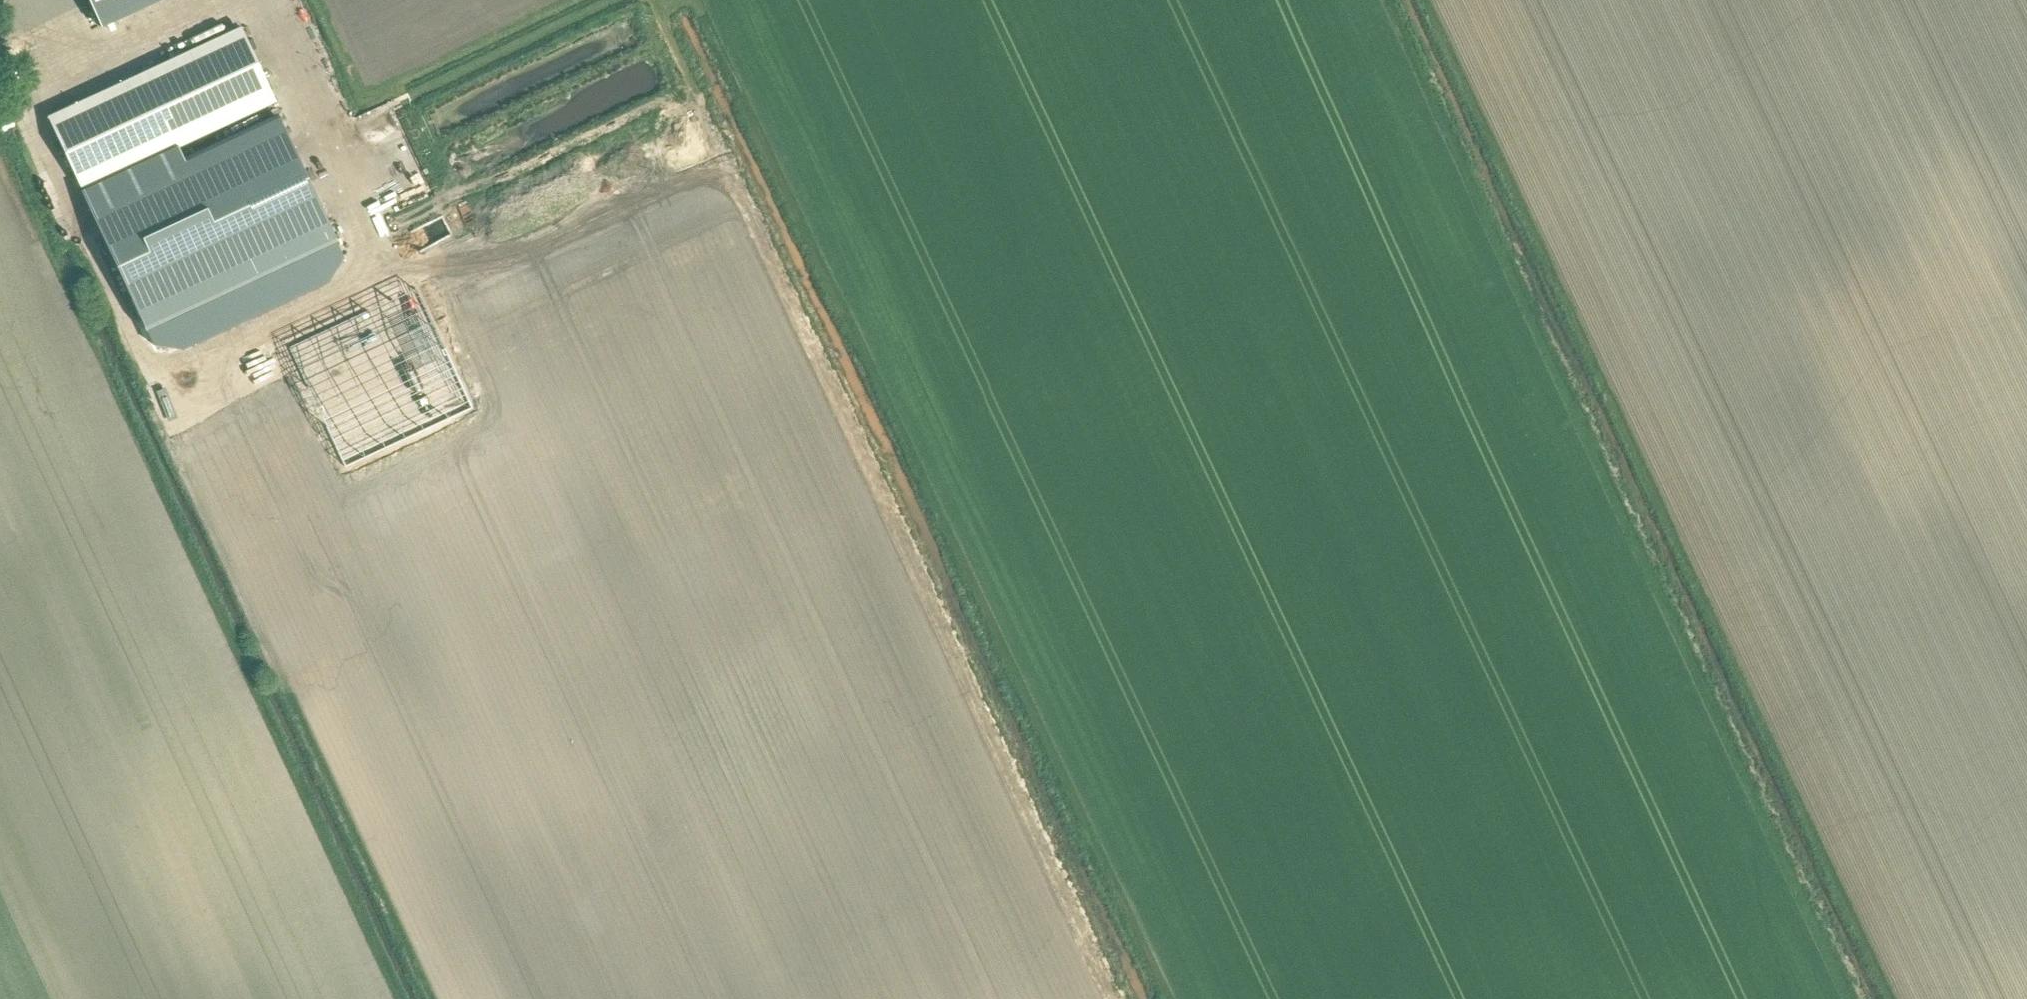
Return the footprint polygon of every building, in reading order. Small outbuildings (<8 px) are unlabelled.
[(101,92),(47,117),(145,327),(335,238),(279,119),(186,162),(178,145),(271,101),(237,29),(101,92)] [(400,305),(179,404),(228,513),(449,415),(400,305)]
